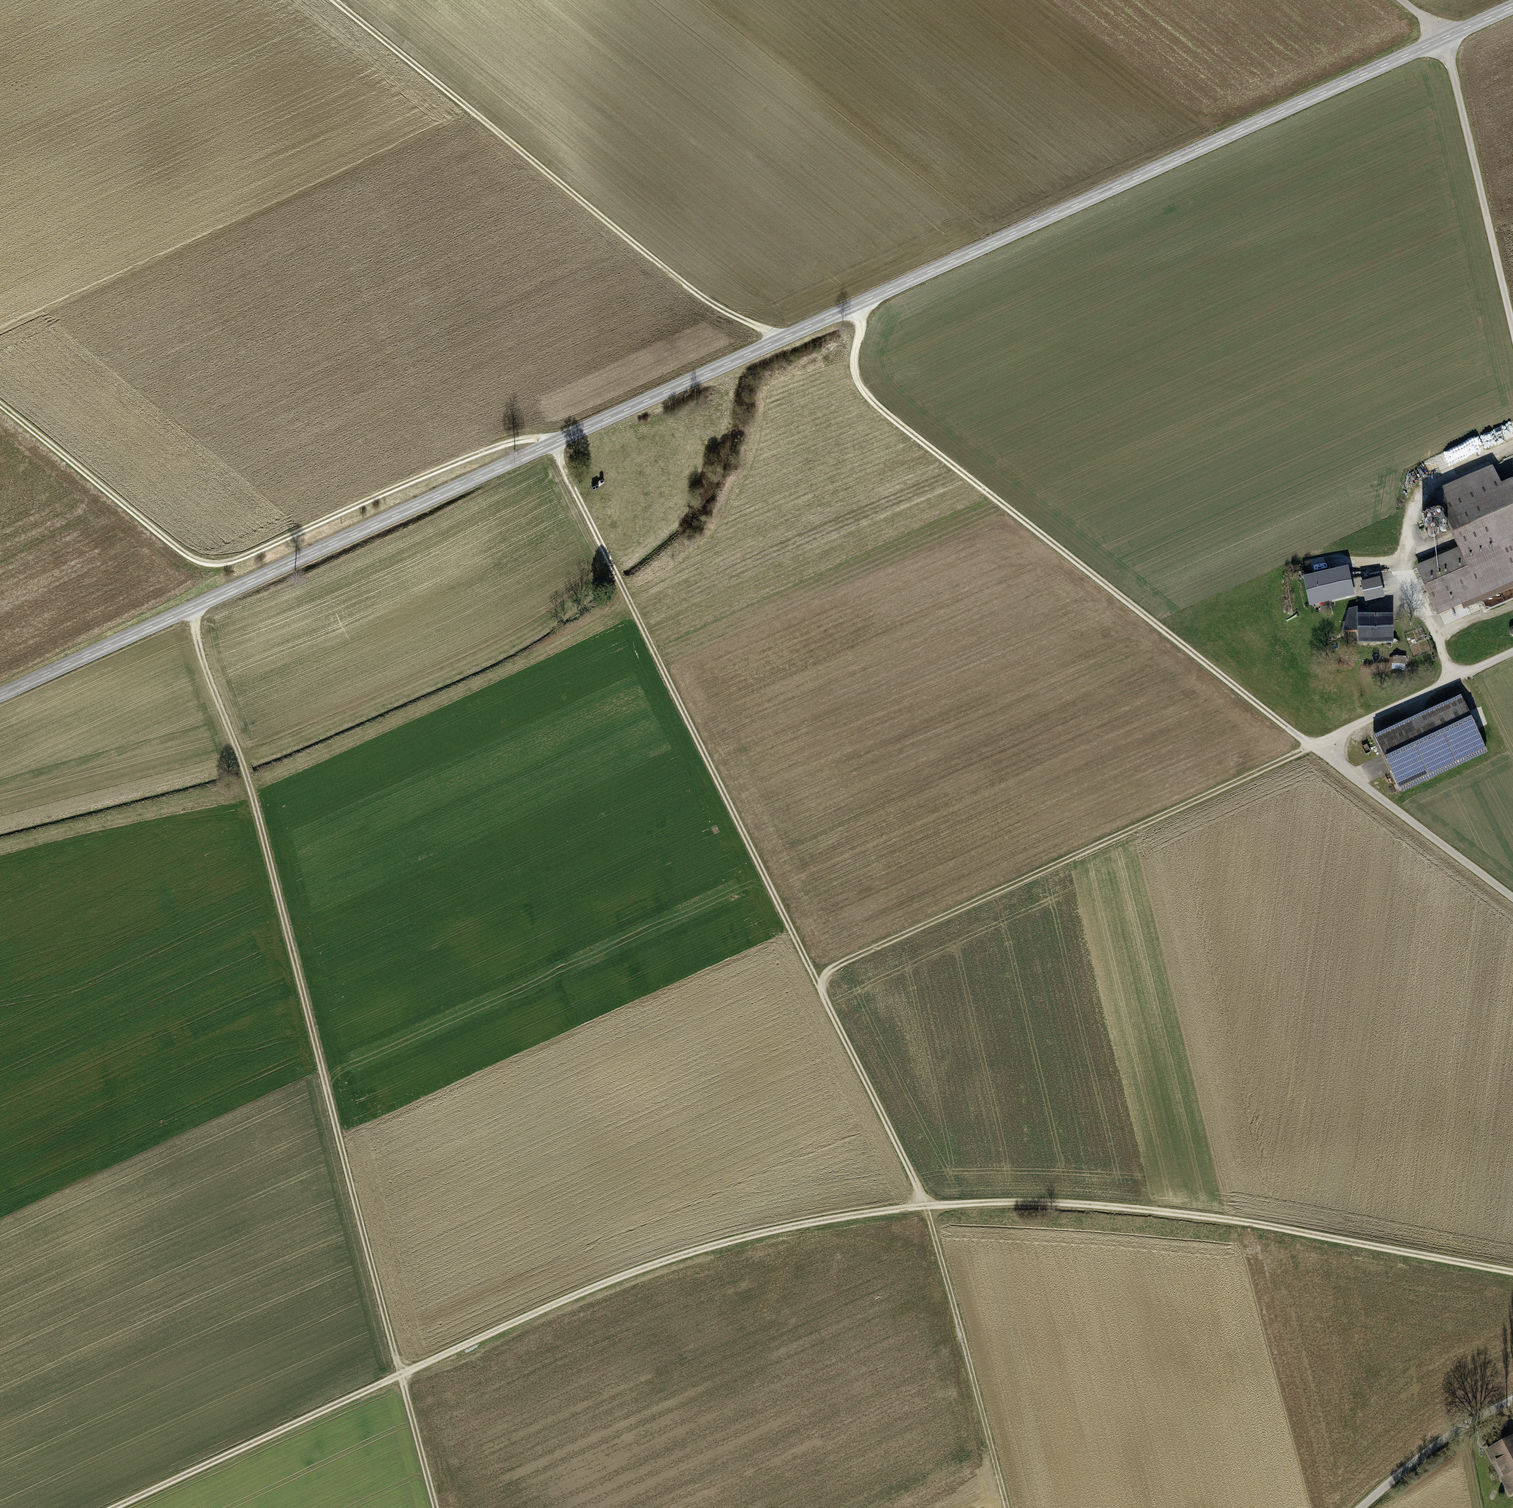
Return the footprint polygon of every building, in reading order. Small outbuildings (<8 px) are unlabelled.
[(1433,491),(1458,550),(1414,568),(1434,617),(1462,606),(1464,611),(1512,591),(1512,485),(1512,483),(1502,488),(1493,466),(1433,491)] [(1349,568),(1304,579),(1310,608),(1355,598),(1349,568)] [(1359,582),(1363,602),(1385,598),(1381,577),(1359,582)] [(1359,581),(1353,582),(1355,595),(1361,594),(1359,581)] [(1392,646),(1391,617),(1357,617),(1357,614),(1367,614),(1365,607),(1348,612),(1342,633),(1356,633),(1356,646),(1392,646)] [(1462,696),(1374,735),(1398,790),(1487,751),(1462,696)] [(1484,1452),(1507,1497),(1512,1494),(1512,1437),(1484,1452)]
